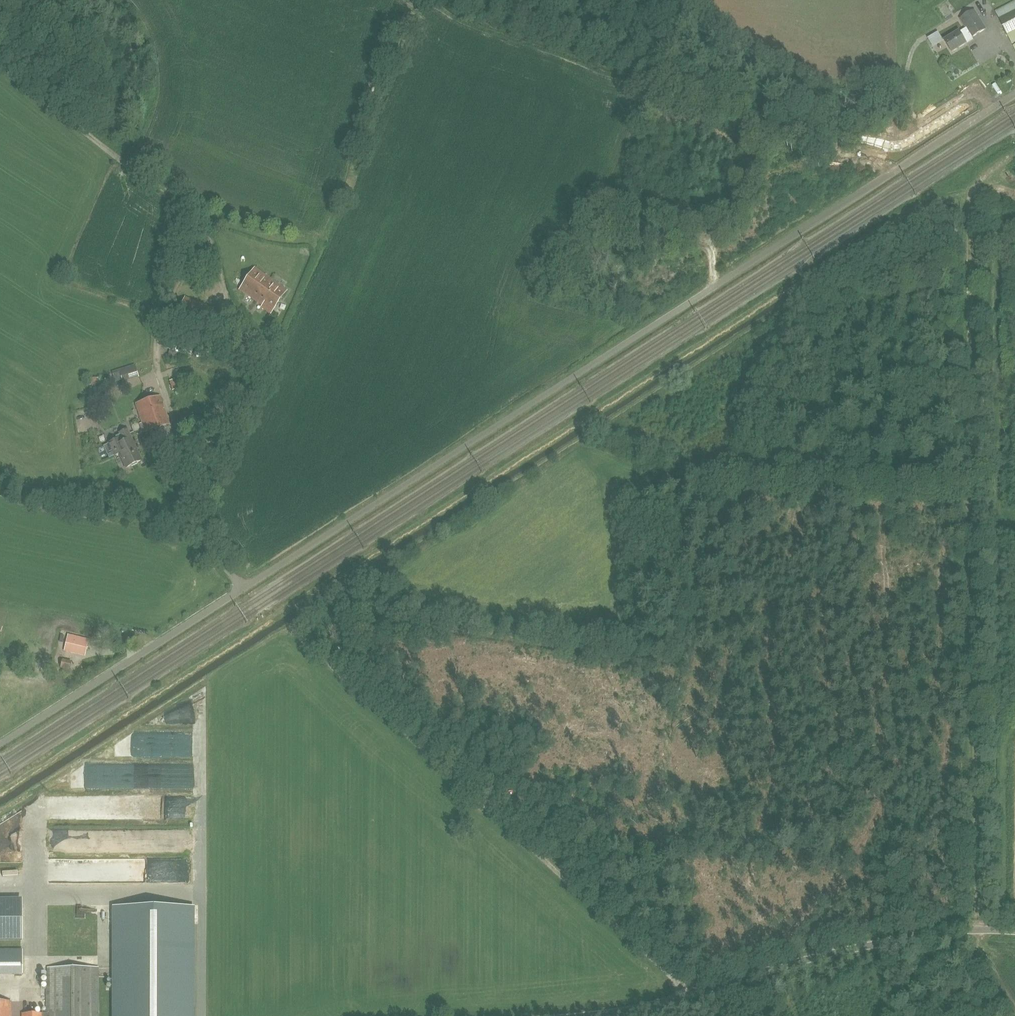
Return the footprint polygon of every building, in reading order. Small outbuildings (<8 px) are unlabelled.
[(1014,42),(1014,2),(996,11),(1012,43),(1014,42)] [(966,28),(970,34),(972,37),(985,29),(974,10),(960,18),(966,28)] [(964,38),(970,34),(966,28),(960,32),(959,31),(945,40),(952,52),(966,43),(964,38)] [(256,301),(271,280),(255,268),(240,289),(256,301)] [(271,280),(256,301),(263,305),(262,307),(271,313),(287,291),(271,280)] [(130,378),(127,368),(119,370),(122,380),(130,378)] [(170,423),(162,399),(160,395),(136,404),(146,432),(170,423)] [(188,438),(198,434),(194,424),(184,427),(188,438)] [(129,446),(134,444),(128,430),(120,433),(124,442),(122,444),(120,439),(117,440),(116,439),(114,439),(112,440),(111,441),(111,443),(109,444),(114,456),(120,454),(128,450),(127,449),(129,448),(129,446)] [(128,450),(120,454),(126,468),(142,461),(134,444),(129,446),(129,448),(127,449),(128,450)] [(86,655),(89,640),(68,635),(65,651),(86,655)] [(62,659),(60,668),(69,670),(71,661),(62,659)] [(113,1015),(192,1015),(192,913),(113,913),(113,1015)] [(22,949),(0,949),(0,974),(22,974),(22,949)] [(48,1013),(22,1013),(22,1015),(98,1015),(98,968),(48,968),(48,1013)] [(11,1001),(0,1001),(0,1015),(11,1015),(11,1001)]
